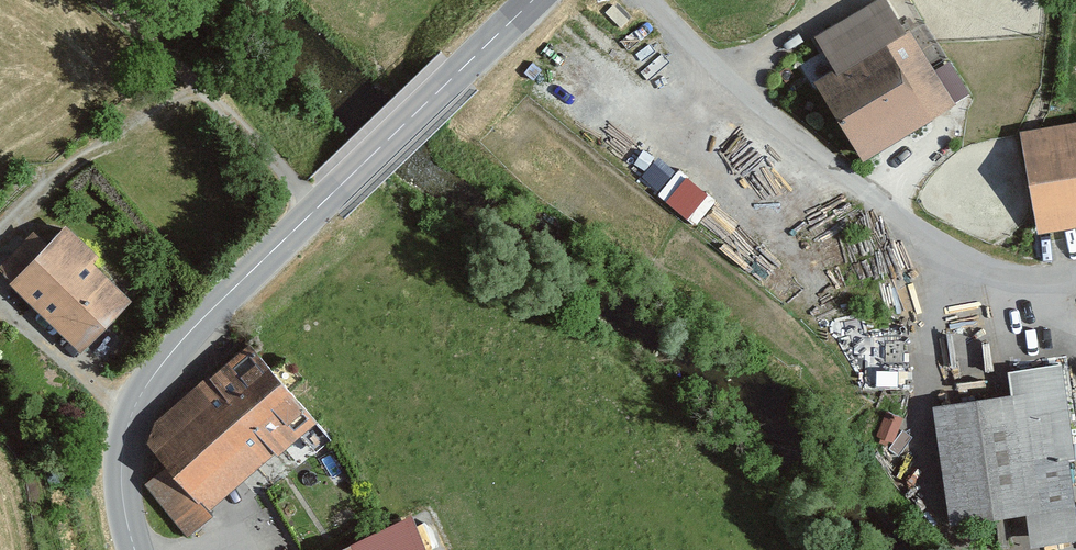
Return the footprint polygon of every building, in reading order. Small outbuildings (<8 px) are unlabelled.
[(806,41),(831,76),(814,88),(867,163),(954,102),(883,0),(864,0),(806,41)] [(612,5),(605,13),(621,27),(628,19),(612,5)] [(1018,135),(1037,237),(1075,230),(1075,124),(1018,135)] [(659,189),(696,217),(715,191),(678,164),(659,189)] [(0,262),(0,275),(85,351),(128,304),(88,268),(94,260),(59,228),(49,240),(33,226),(0,262)] [(252,346),(147,434),(162,471),(144,486),(188,538),(320,427),(252,346)] [(932,409),(949,528),(1008,520),(1011,547),(1075,538),(1075,489),(1059,366),(1004,374),(1007,398),(932,409)] [(414,517),(330,549),(427,549),(414,517)]
